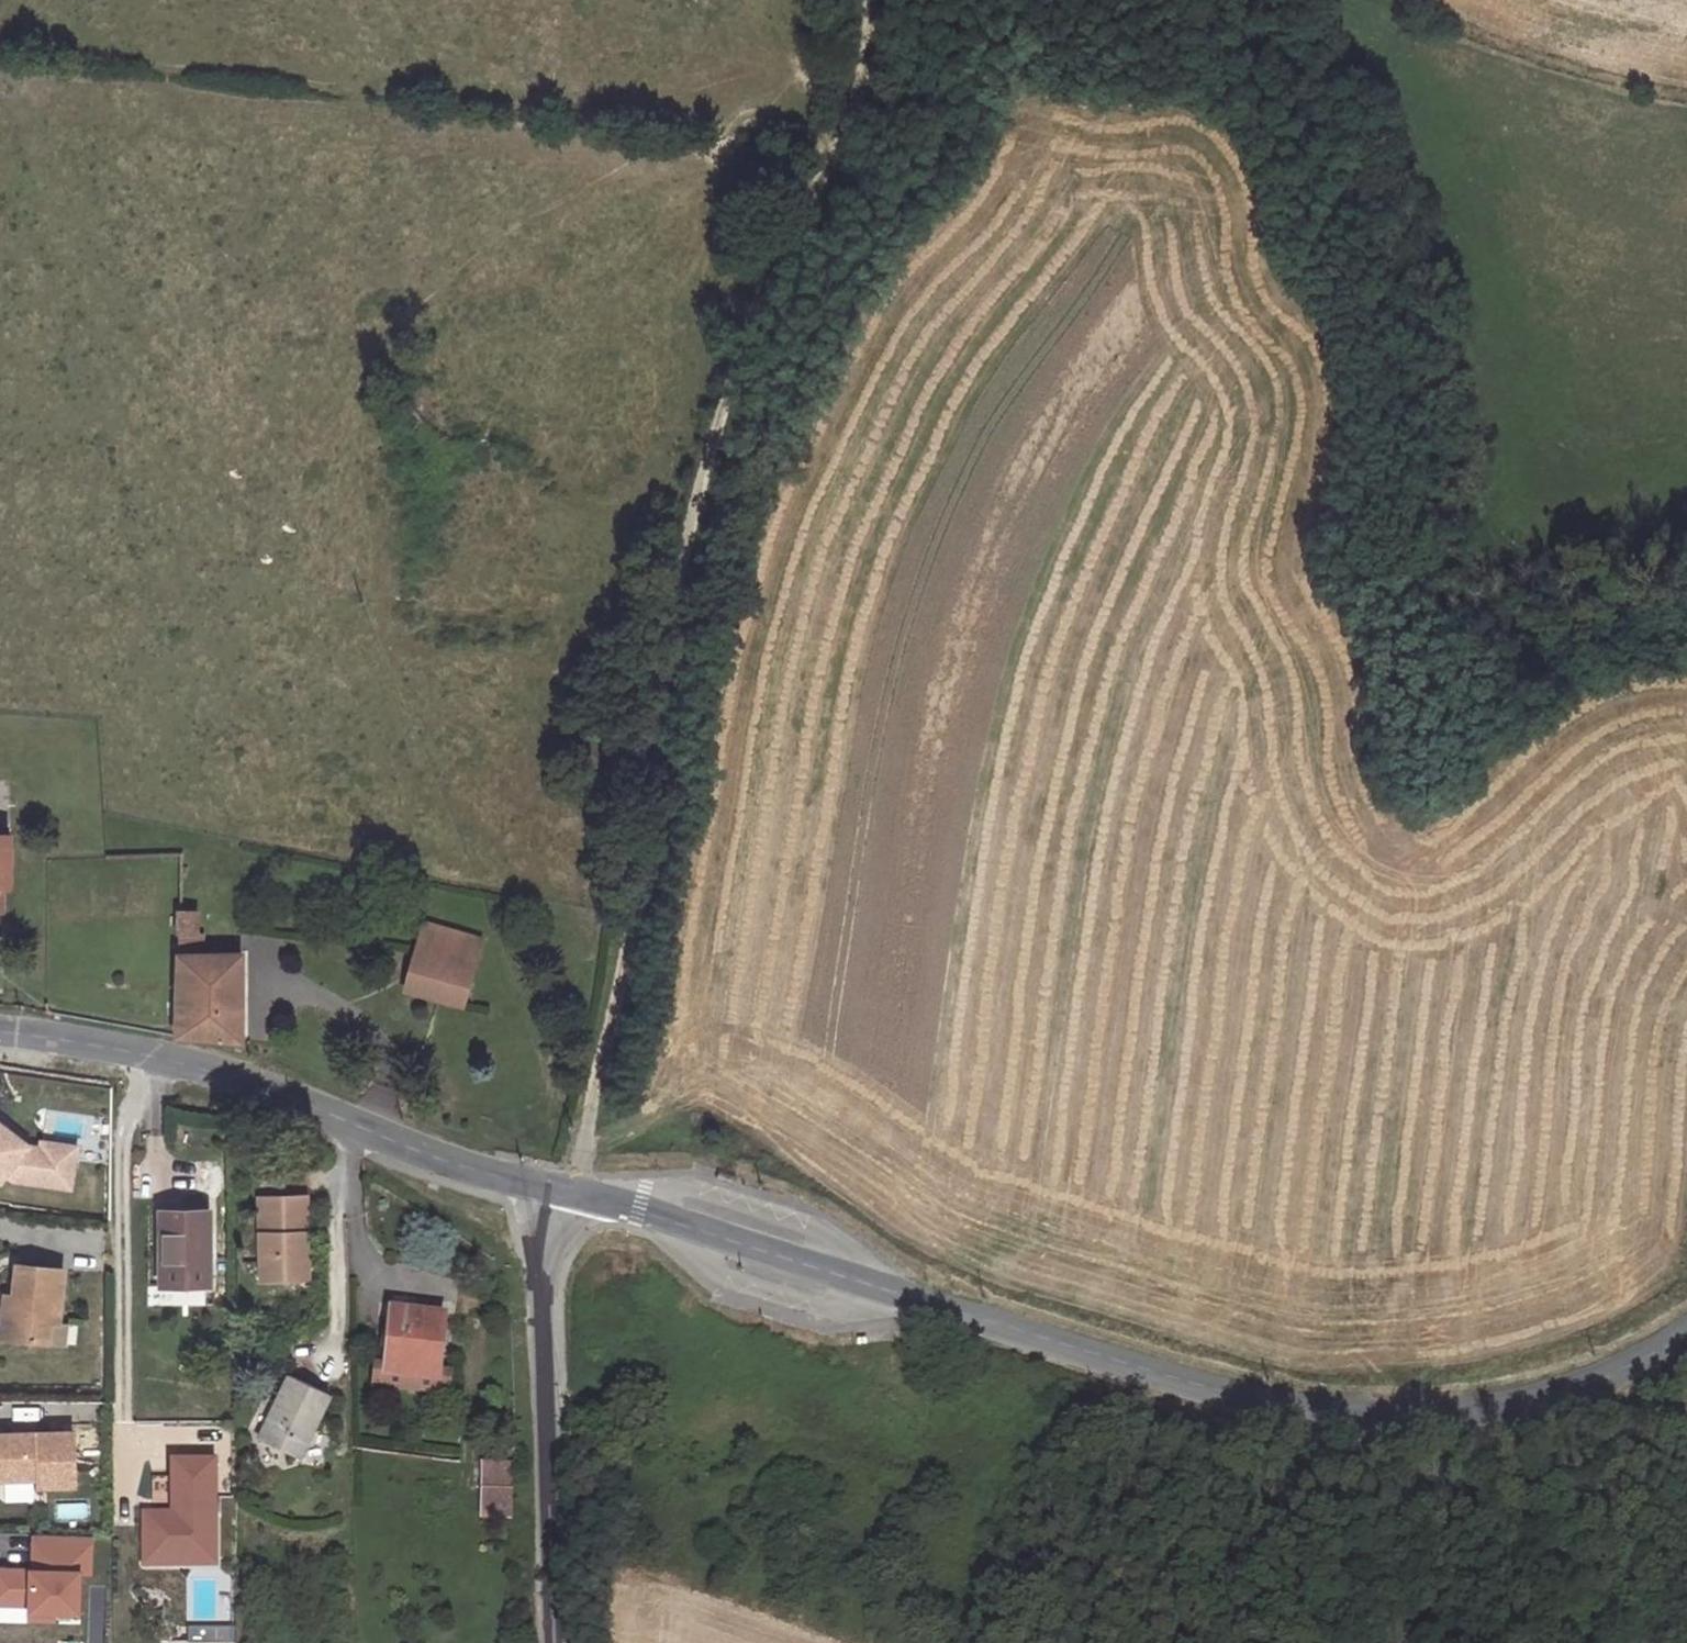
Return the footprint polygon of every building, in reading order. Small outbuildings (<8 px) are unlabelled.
[(201,887),(168,886),(166,1011),(234,1016),(236,930),(201,929),(201,887)] [(484,940),(424,923),(404,992),(463,1010),(484,940)] [(0,1181),(6,1174),(12,1180),(70,1192),(75,1164),(58,1160),(59,1152),(42,1149),(31,1146),(0,1119),(0,1181)] [(537,1143),(559,1150),(562,1139),(540,1133),(537,1143)] [(43,1143),(42,1149),(59,1152),(58,1160),(75,1164),(78,1150),(43,1143)] [(311,1194),(264,1192),(261,1275),(308,1277),(311,1194)] [(210,1213),(168,1211),(165,1285),(209,1286),(210,1213)] [(66,1264),(23,1260),(20,1295),(7,1295),(5,1336),(54,1338),(55,1315),(63,1315),(66,1264)] [(451,1308),(397,1303),(390,1364),(445,1370),(451,1308)] [(455,1371),(445,1370),(390,1364),(378,1363),(376,1382),(453,1390),(455,1371)] [(333,1391),(294,1368),(260,1430),(298,1453),(333,1391)] [(0,1428),(0,1475),(41,1475),(57,1476),(57,1483),(77,1484),(78,1429),(0,1428)] [(157,1525),(185,1526),(184,1545),(225,1546),(229,1443),(188,1442),(186,1494),(158,1494),(157,1525)] [(517,1521),(517,1463),(485,1463),(484,1520),(517,1521)] [(185,1526),(157,1525),(156,1544),(184,1545),(185,1526)] [(44,1534),(42,1570),(0,1567),(0,1602),(29,1605),(28,1619),(53,1621),(54,1613),(77,1615),(80,1574),(91,1575),(94,1538),(44,1534)] [(42,1570),(44,1534),(37,1534),(34,1569),(42,1570)] [(189,1640),(164,1641),(164,1642),(231,1642),(230,1625),(188,1627),(189,1640)]
